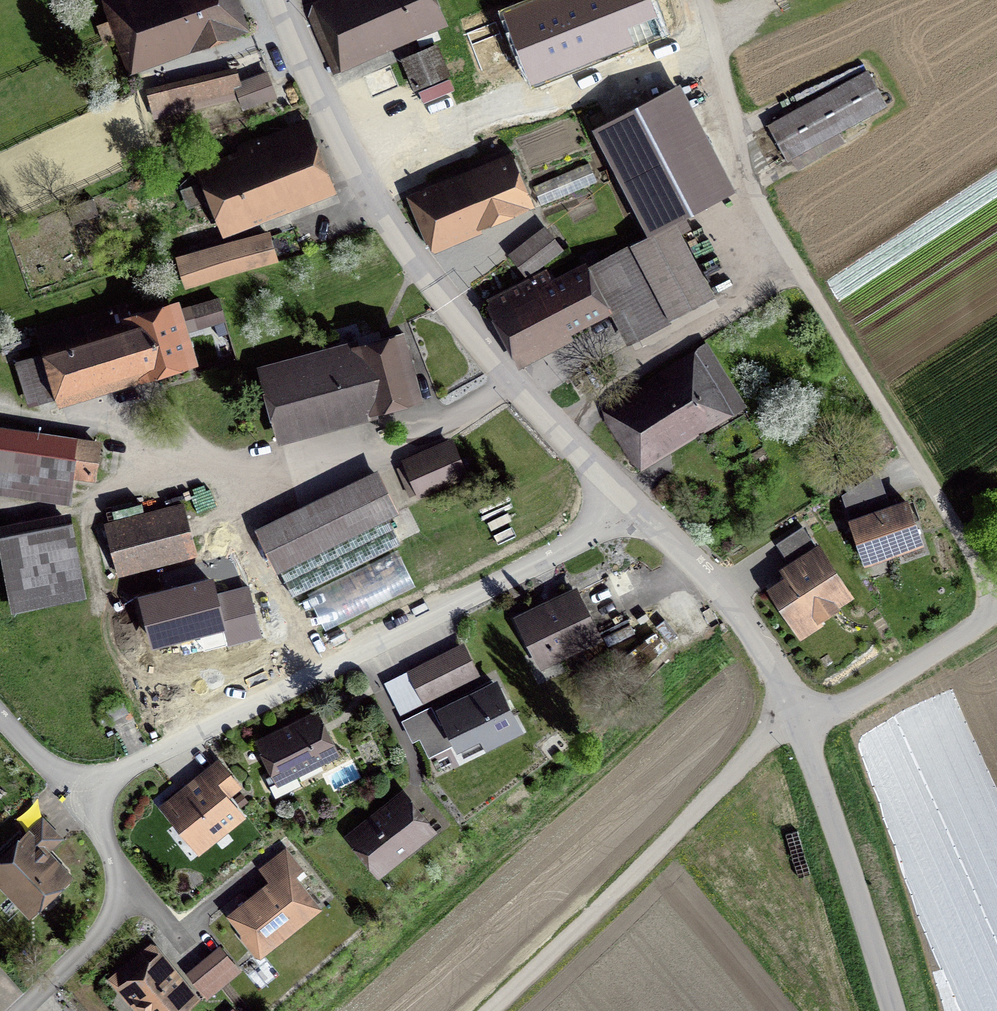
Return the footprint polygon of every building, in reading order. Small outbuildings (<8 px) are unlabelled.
[(115,37),(124,62),(233,22),(225,0),(148,0),(142,2),(141,0),(106,0),(103,1),(110,22),(99,26),(104,41),(115,37)] [(437,16),(430,0),(351,0),(310,17),(329,61),(437,16)] [(511,15),(534,76),(656,28),(645,0),(550,0),(511,15)] [(496,21),(466,33),(481,71),(511,59),(496,21)] [(444,75),(435,52),(406,64),(416,87),(444,75)] [(886,106),(866,71),(773,122),(793,157),(886,106)] [(238,98),(236,89),(232,73),(205,80),(212,104),(238,98)] [(276,96),(269,77),(236,89),(243,108),(276,96)] [(721,198),(666,91),(594,128),(650,235),(675,222),(721,198)] [(227,220),(330,180),(307,120),(240,146),(246,162),(210,176),(227,220)] [(410,198),(429,242),(522,202),(511,175),(520,171),(513,153),(503,157),(504,160),(486,167),(488,174),(462,185),(459,178),(410,198)] [(650,235),(597,263),(621,307),(637,338),(714,297),(675,222),(650,235)] [(560,251),(545,230),(512,255),(528,275),(560,251)] [(188,286),(277,259),(269,237),(179,259),(188,286)] [(484,296),(517,277),(507,261),(474,280),(484,296)] [(608,314),(621,307),(597,263),(554,287),(546,271),(489,301),(493,310),(492,311),(515,354),(605,307),(608,314)] [(224,319),(219,299),(203,304),(209,324),(224,319)] [(37,332),(44,354),(19,361),(26,384),(51,376),(58,396),(185,357),(172,313),(119,329),(113,309),(37,332)] [(399,342),(264,379),(279,431),(413,394),(399,342)] [(702,360),(701,358),(661,381),(663,384),(615,414),(642,456),(729,403),(728,402),(738,396),(712,355),(702,360)] [(64,494),(68,470),(92,473),(96,443),(95,443),(94,446),(0,432),(0,485),(64,494)] [(419,491),(462,473),(450,445),(407,464),(419,491)] [(393,510),(376,476),(261,532),(293,596),(400,544),(385,514),(393,510)] [(844,488),(852,510),(869,503),(861,482),(844,488)] [(852,523),(864,557),(919,538),(907,503),(852,523)] [(106,525),(118,574),(196,554),(183,505),(106,525)] [(68,523),(2,536),(10,578),(76,565),(68,523)] [(813,614),(816,612),(818,615),(823,616),(832,611),(833,606),(830,602),(846,592),(802,527),(777,543),(799,576),(775,592),(792,618),(808,608),(813,614)] [(153,576),(127,588),(132,597),(157,585),(153,576)] [(211,581),(143,599),(154,642),(222,625),(227,644),(261,635),(248,587),(214,596),(211,581)] [(596,636),(575,592),(520,619),(536,651),(547,646),(552,657),(596,636)] [(462,648),(437,660),(450,685),(474,673),(462,648)] [(437,660),(413,672),(425,697),(450,685),(437,660)] [(425,697),(413,672),(395,681),(407,706),(425,697)] [(518,729),(495,685),(442,712),(458,745),(481,734),(487,745),(518,729)] [(106,711),(111,721),(128,712),(123,702),(106,711)] [(431,708),(404,722),(413,740),(440,727),(431,708)] [(275,773),(266,778),(276,797),(301,785),(295,772),(334,752),(316,715),(260,743),(275,773)] [(324,768),(335,788),(360,774),(349,754),(324,768)] [(187,788),(170,803),(202,843),(238,814),(222,793),(219,795),(206,778),(190,791),(187,788)] [(383,853),(389,860),(429,829),(404,798),(353,838),(372,862),(383,853)] [(49,888),(51,889),(58,890),(65,883),(65,876),(40,848),(54,835),(42,822),(0,862),(0,880),(27,908),(49,888)] [(242,938),(256,955),(316,907),(288,872),(232,915),(247,934),(242,938)] [(209,958),(224,978),(236,968),(221,949),(209,958)] [(205,993),(224,978),(209,958),(190,974),(205,993)] [(133,981),(124,970),(113,979),(123,991),(126,988),(144,1010),(176,1010),(191,998),(160,959),(133,981)]
